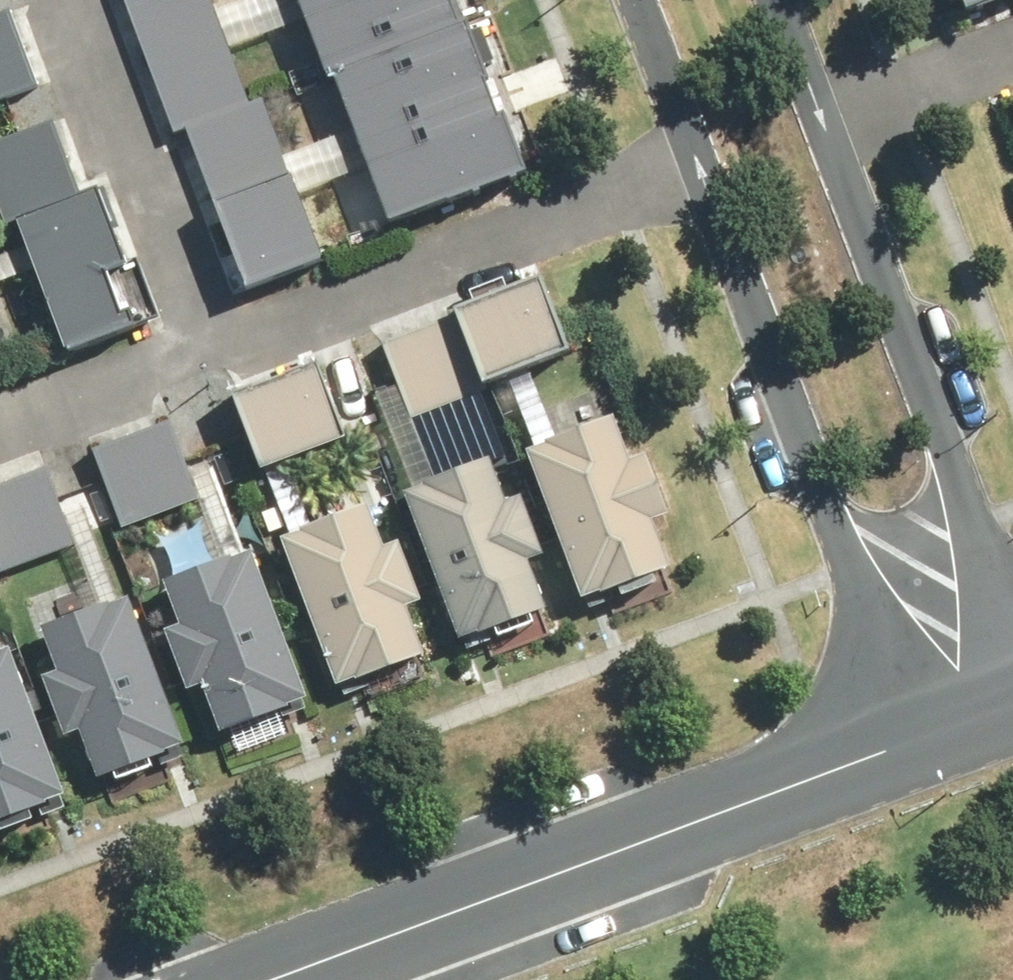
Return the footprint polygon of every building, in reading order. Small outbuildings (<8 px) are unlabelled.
[(50,83),(19,0),(17,0),(0,6),(0,102),(50,83)] [(226,14),(220,0),(130,0),(182,132),(191,128),(255,292),(336,260),(309,191),(382,162),(407,227),(545,173),(523,116),(516,119),(469,0),(263,0),(226,14)] [(977,13),(1012,0),(972,0),(977,13)] [(5,217),(10,229),(25,225),(99,197),(68,114),(0,139),(0,190),(2,196),(0,197),(0,219),(5,217)] [(51,271),(84,355),(154,328),(134,278),(153,271),(121,189),(99,197),(25,225),(35,248),(0,262),(0,290),(51,271)] [(548,284),(396,341),(424,417),(577,360),(548,284)] [(337,365),(264,392),(294,471),(367,444),(337,365)] [(645,462),(629,418),(540,451),(600,610),(695,575),(674,518),(691,512),(669,453),(645,462)] [(180,424),(107,451),(137,530),(210,503),(180,424)] [(518,510),(502,466),(413,500),(473,659),(568,623),(547,567),(564,561),(542,502),(518,510)] [(0,492),(0,578),(81,548),(52,472),(0,492)] [(397,557),(380,513),(291,547),(352,706),(447,670),(426,614),(443,607),(420,549),(397,557)] [(274,548),(186,582),(202,626),(179,634),(201,693),(218,687),(239,743),(335,708),(274,548)] [(150,596),(61,629),(78,673),(54,682),(77,741),(94,735),(115,791),(210,755),(150,596)] [(0,660),(0,842),(92,807),(31,648),(0,660)]
